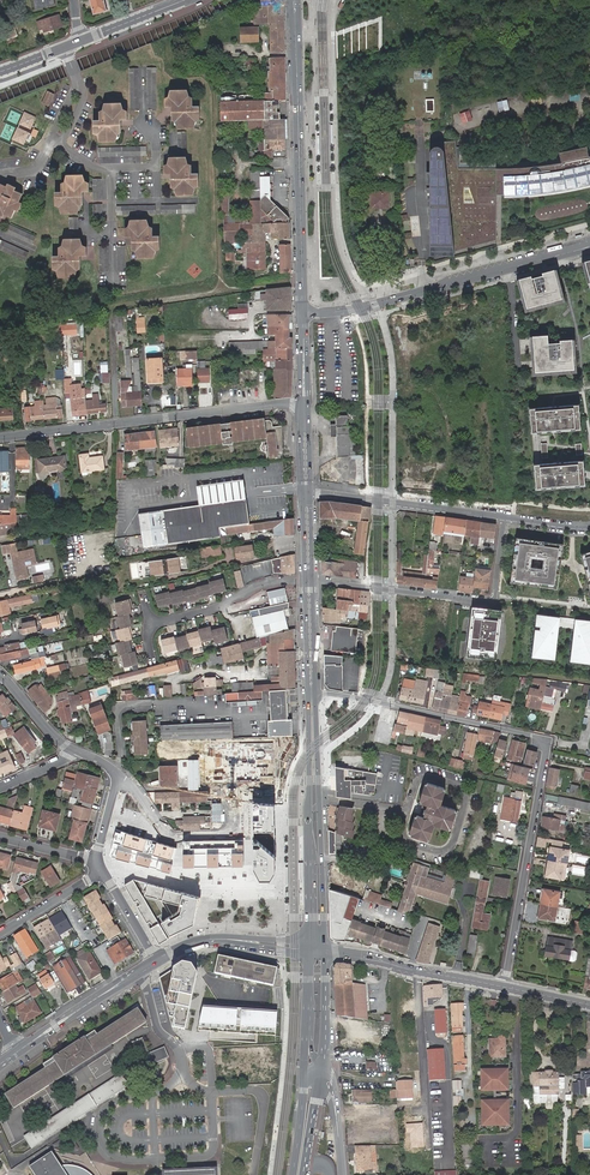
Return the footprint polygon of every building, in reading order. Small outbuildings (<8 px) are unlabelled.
[(93,15),(106,12),(103,0),(89,0),(93,15)] [(44,32),(63,27),(59,15),(36,22),(39,30),(43,29),(44,32)] [(17,36),(13,23),(2,27),(5,40),(17,36)] [(258,41),(258,27),(240,28),(240,42),(258,41)] [(190,53),(182,53),(182,62),(190,62),(190,53)] [(286,77),(285,57),(271,57),(271,60),(271,72),(269,72),(269,78),(286,77)] [(146,68),(147,111),(156,111),(155,68),(146,68)] [(138,111),(137,69),(129,69),(129,112),(138,111)] [(286,100),(285,82),(271,83),(269,83),(269,93),(265,94),(265,101),(280,100),(286,100)] [(580,90),(570,90),(570,99),(579,100),(580,90)] [(47,91),(41,103),(48,106),(54,94),(47,91)] [(181,117),(181,91),(171,91),(171,99),(167,99),(164,99),(164,108),(171,108),(171,120),(181,117)] [(185,91),(181,91),(181,117),(181,129),(192,128),(192,120),(196,120),(199,120),(198,107),(192,107),(192,99),(189,99),(185,99),(185,91)] [(498,110),(508,109),(507,99),(497,100),(498,110)] [(280,119),(280,100),(265,101),(264,101),(263,101),(259,101),(258,101),(250,101),(241,102),(238,102),(220,103),(219,103),(219,114),(220,122),(240,121),(250,120),(280,119)] [(100,140),(113,136),(113,133),(117,133),(120,133),(120,120),(126,120),(126,112),(123,112),(119,112),(119,103),(105,103),(105,112),(101,112),(99,112),(99,120),(92,120),(92,134),(95,134),(99,134),(100,140)] [(463,123),(473,119),(470,109),(459,112),(463,123)] [(19,129),(17,128),(12,139),(23,144),(25,139),(27,140),(35,124),(32,122),(34,118),(24,113),(19,123),(21,124),(19,129)] [(181,129),(181,117),(171,120),(171,121),(175,121),(178,121),(178,129),(181,129)] [(285,119),(280,119),(250,120),(250,128),(259,128),(259,125),(265,125),(265,128),(266,139),(270,139),(285,139),(285,127),(285,119)] [(186,153),(185,141),(181,142),(181,132),(176,132),(177,154),(186,153)] [(285,149),(285,139),(270,139),(266,139),(264,139),(265,151),(259,151),(258,151),(258,158),(272,157),(272,150),(285,149)] [(520,168),(496,168),(456,168),(456,163),(458,163),(457,152),(455,152),(454,148),(456,148),(455,140),(431,143),(432,152),(430,153),(430,156),(431,158),(433,159),(435,179),(432,179),(432,251),(454,251),(496,240),(496,194),(512,194),(522,194),(522,196),(528,196),(528,193),(547,191),(569,188),(589,183),(589,156),(588,156),(577,159),(566,162),(555,164),(544,165),(532,167),(520,168)] [(98,156),(140,156),(140,147),(98,148),(98,156)] [(170,166),(167,166),(164,166),(164,175),(171,175),(171,188),(174,188),(178,188),(178,196),(192,196),(192,187),(196,187),(199,187),(198,174),(192,174),(191,166),(189,166),(184,166),(184,157),(170,157),(170,166)] [(251,223),(260,223),(260,209),(260,176),(260,170),(250,171),(251,215),(224,216),(225,243),(239,242),(239,233),(251,233),(251,223)] [(76,205),(79,205),(82,205),(81,191),(88,191),(88,183),(84,183),(81,183),(80,174),(67,175),(67,183),(63,183),(60,183),(61,192),(54,192),(54,205),(58,205),(62,205),(62,214),(76,213),(76,205)] [(278,223),(289,222),(289,219),(287,216),(270,200),(270,176),(260,176),(260,209),(274,222),(276,220),(278,223)] [(101,200),(100,179),(92,179),(92,200),(101,200)] [(11,185),(7,183),(6,187),(0,184),(0,217),(2,218),(3,214),(11,218),(15,210),(17,206),(20,207),(22,203),(18,202),(22,194),(14,190),(10,188),(11,185)] [(372,208),(388,208),(388,192),(372,192),(372,208)] [(102,221),(101,204),(93,204),(93,221),(102,221)] [(162,214),(196,213),(196,205),(161,205),(162,214)] [(155,206),(121,206),(122,215),(155,214),(155,206)] [(77,234),(77,217),(69,217),(69,234),(77,234)] [(152,227),(149,228),(145,228),(145,219),(131,219),(131,228),(128,228),(125,228),(125,236),(132,236),(132,250),(135,250),(139,249),(139,258),(153,257),(153,249),(156,249),(160,249),(159,235),(152,236),(152,227)] [(273,238),(290,239),(289,222),(278,223),(260,223),(251,223),(251,233),(252,236),(242,236),(242,242),(246,242),(265,241),(264,231),(273,232),(273,238)] [(35,237),(8,225),(4,232),(31,245),(35,237)] [(73,268),(77,268),(80,268),(79,255),(87,255),(86,246),(83,246),(79,246),(78,238),(65,238),(65,247),(61,247),(58,247),(59,260),(52,260),(52,269),(55,269),(59,269),(60,277),(73,277),(73,268)] [(24,261),(28,253),(1,240),(0,242),(0,249),(24,261)] [(265,245),(265,241),(246,242),(246,246),(246,251),(265,250),(265,245)] [(280,253),(290,253),(290,244),(289,244),(280,245),(280,253)] [(117,246),(117,271),(126,271),(125,245),(117,246)] [(108,271),(108,246),(99,246),(100,272),(108,271)] [(265,259),(265,250),(246,251),(246,259),(265,259)] [(290,261),(290,253),(280,253),(280,262),(290,261)] [(265,259),(246,259),(246,269),(253,269),(266,269),(265,259)] [(290,272),(290,261),(280,262),(280,266),(280,272),(290,272)] [(557,269),(542,273),(543,275),(554,272),(556,277),(552,278),(553,281),(557,280),(559,280),(557,269)] [(531,276),(519,279),(527,308),(562,299),(557,280),(553,281),(552,278),(556,277),(554,272),(543,275),(544,281),(533,284),(531,276)] [(565,302),(559,280),(557,280),(562,299),(527,308),(519,279),(517,280),(525,312),(565,302)] [(291,310),(290,288),(266,291),(261,292),(255,292),(255,302),(260,301),(262,300),(267,300),(267,310),(291,310)] [(229,319),(247,318),(246,304),(237,305),(237,310),(228,310),(229,319)] [(122,330),(121,314),(114,314),(114,331),(122,330)] [(289,329),(289,314),(267,314),(268,326),(277,326),(277,329),(289,329)] [(144,316),(136,317),(137,331),(145,331),(144,316)] [(77,323),(67,324),(62,325),(62,334),(78,333),(77,323)] [(289,337),(289,329),(277,329),(277,326),(268,326),(268,334),(275,334),(276,342),(227,343),(227,350),(263,348),(292,348),(292,337),(289,337)] [(547,335),(532,337),(535,373),(574,370),(572,342),(559,343),(560,349),(557,349),(558,357),(551,357),(550,346),(548,346),(548,344),(547,335)] [(533,376),(577,373),(574,339),(571,339),(572,342),(574,370),(535,373),(532,337),(529,337),(533,376)] [(550,346),(551,357),(558,357),(557,349),(560,349),(559,343),(548,344),(548,346),(550,346)] [(138,348),(130,349),(132,376),(134,376),(135,386),(136,386),(136,392),(126,393),(127,399),(132,399),(133,406),(142,405),(138,348)] [(292,369),(292,348),(263,348),(263,360),(271,360),(271,367),(274,368),(292,369)] [(203,360),(197,361),(198,382),(209,382),(208,368),(203,368),(203,360)] [(163,385),(162,361),(147,362),(148,367),(149,385),(163,385)] [(192,380),(191,362),(183,363),(183,367),(178,367),(178,383),(184,383),(184,380),(192,380)] [(292,392),(292,369),(274,368),(275,399),(289,397),(289,394),(292,392)] [(237,370),(238,382),(258,381),(258,374),(258,370),(237,370)] [(126,393),(132,381),(119,383),(122,407),(133,406),(132,399),(127,399),(126,393)] [(46,386),(43,387),(43,391),(44,399),(44,408),(45,418),(58,416),(58,417),(63,416),(62,405),(57,406),(56,397),(52,397),(46,398),(45,394),(47,394),(46,390),(46,386)] [(77,389),(81,388),(81,386),(71,386),(71,392),(66,392),(67,400),(72,400),(72,398),(77,397),(77,389)] [(213,390),(213,406),(241,402),(239,387),(213,390)] [(74,415),(87,413),(85,400),(85,388),(81,388),(77,389),(77,397),(72,398),(72,400),(72,402),(74,415)] [(85,400),(87,413),(106,411),(106,403),(99,404),(98,394),(92,395),(93,399),(85,400)] [(44,399),(38,400),(29,401),(30,407),(25,407),(27,421),(32,420),(45,418),(44,408),(44,399)] [(578,404),(529,408),(531,433),(580,429),(578,404)] [(12,408),(2,409),(3,420),(12,420),(12,408)] [(336,437),(337,458),(347,458),(347,456),(350,456),(355,456),(354,427),(347,427),(346,416),(336,416),(336,426),(331,426),(331,437),(336,437)] [(185,448),(266,440),(267,445),(268,451),(268,458),(283,457),(282,426),(281,421),(276,418),(272,418),(268,418),(264,418),(185,428),(185,430),(185,448)] [(165,431),(159,432),(160,443),(166,443),(180,441),(179,429),(165,431)] [(156,447),(154,431),(139,433),(141,448),(147,448),(156,447)] [(126,450),(141,448),(139,433),(124,435),(126,450)] [(29,465),(28,449),(16,449),(16,456),(16,465),(16,470),(17,470),(22,470),(29,470),(29,465)] [(8,471),(8,452),(0,452),(0,472),(8,471)] [(117,453),(116,478),(125,478),(125,476),(121,476),(122,453),(117,453)] [(79,455),(81,472),(104,470),(102,456),(88,458),(88,454),(79,455)] [(40,474),(65,471),(63,458),(38,461),(40,474)] [(168,458),(167,465),(175,465),(181,465),(181,468),(183,468),(183,459),(168,458)] [(147,459),(147,474),(156,474),(156,459),(147,459)] [(583,460),(534,464),(536,489),(585,485),(583,460)] [(198,505),(245,498),(243,479),(196,485),(196,486),(198,505)] [(240,525),(249,524),(246,501),(245,498),(198,505),(162,509),(148,511),(136,513),(139,535),(139,538),(151,537),(229,526),(240,525)] [(319,502),(319,518),(336,518),(338,503),(329,501),(319,502)] [(361,506),(338,503),(336,518),(359,521),(359,520),(361,506)] [(370,507),(361,506),(359,520),(368,522),(368,521),(370,507)] [(23,513),(23,521),(34,519),(33,512),(23,513)] [(14,522),(16,522),(16,514),(11,514),(0,516),(0,524),(14,522)] [(445,517),(436,516),(434,534),(443,535),(443,534),(443,531),(445,517)] [(466,520),(445,517),(443,531),(464,533),(466,520)] [(294,535),(293,518),(290,519),(255,523),(249,524),(240,525),(241,533),(274,528),(275,535),(280,535),(294,535)] [(359,521),(354,554),(363,555),(368,522),(359,520),(359,521)] [(479,536),(481,522),(466,520),(464,533),(464,536),(472,537),(472,543),(478,544),(479,536)] [(496,524),(481,522),(479,536),(494,538),(496,524)] [(0,525),(0,529),(2,529),(3,533),(7,533),(6,529),(9,528),(9,524),(1,525),(0,525)] [(230,536),(229,526),(151,537),(139,538),(140,547),(152,546),(166,544),(230,536)] [(560,564),(557,563),(554,583),(514,578),(519,541),(545,544),(545,541),(516,537),(510,581),(557,588),(560,564)] [(554,583),(557,563),(559,546),(545,544),(519,541),(514,578),(554,583)] [(16,543),(1,546),(3,554),(11,553),(17,580),(29,578),(27,566),(38,564),(34,548),(18,551),(16,543)] [(236,558),(253,556),(252,545),(245,546),(244,543),(237,543),(238,546),(234,546),(236,558)] [(205,555),(204,547),(186,549),(187,558),(205,555)] [(295,572),(294,554),(274,558),(271,559),(273,566),(273,573),(281,573),(295,572)] [(147,569),(148,576),(176,573),(174,557),(146,561),(147,569)] [(320,560),(321,574),(342,577),(342,576),(349,577),(355,578),(357,561),(331,558),(331,562),(320,560)] [(402,562),(397,562),(397,584),(424,587),(426,575),(422,574),(402,572),(402,562)] [(236,587),(244,586),(242,569),(234,570),(236,587)] [(426,570),(426,575),(424,587),(437,589),(437,587),(438,578),(439,571),(426,570)] [(475,572),(473,571),(473,574),(469,574),(469,578),(461,577),(459,591),(472,593),(473,587),(475,572)] [(488,589),(490,572),(487,572),(486,574),(486,577),(478,576),(479,573),(479,572),(475,572),(473,587),(488,589)] [(43,574),(32,577),(34,583),(45,581),(43,574)] [(158,608),(162,607),(162,605),(166,604),(172,603),(172,604),(180,602),(186,600),(187,603),(192,602),(198,600),(200,599),(200,598),(208,596),(213,595),(212,593),(216,592),(221,591),(221,592),(227,591),(224,578),(209,581),(209,582),(196,585),(196,587),(184,590),(183,589),(169,592),(169,591),(156,594),(158,608)] [(271,606),(288,602),(287,599),(286,595),(285,587),(284,587),(268,590),(271,606)] [(369,592),(338,589),(336,609),(358,612),(367,613),(369,592)] [(0,602),(0,616),(11,614),(9,607),(33,602),(31,595),(13,599),(8,600),(0,602)] [(132,620),(131,616),(131,613),(132,612),(131,607),(129,599),(115,602),(118,616),(117,617),(119,629),(117,630),(119,639),(122,639),(123,642),(115,643),(117,654),(122,653),(125,668),(140,664),(139,660),(138,654),(136,655),(135,655),(134,651),(132,651),(130,642),(129,639),(131,639),(132,638),(131,634),(132,634),(130,625),(131,625),(135,625),(134,620),(132,620)] [(288,609),(288,602),(271,606),(258,608),(260,616),(283,610),(288,609)] [(322,607),(322,620),(339,622),(340,617),(358,619),(358,618),(358,612),(336,609),(322,607)] [(499,610),(472,607),(466,656),(493,659),(496,635),(499,635),(499,630),(496,630),(499,610)] [(270,635),(288,630),(287,623),(285,617),(283,610),(260,616),(251,618),(253,624),(257,639),(266,636),(270,635)] [(38,616),(40,627),(60,624),(59,613),(38,616)] [(560,617),(537,614),(532,657),(555,660),(559,622),(560,617)] [(575,619),(574,624),(570,661),(589,664),(589,621),(575,619)] [(182,634),(182,635),(178,636),(174,638),(174,636),(170,637),(166,638),(165,637),(160,638),(164,654),(178,650),(179,653),(191,649),(190,648),(203,644),(203,643),(214,640),(215,643),(228,639),(225,624),(219,626),(219,627),(215,628),(211,629),(210,626),(207,627),(199,629),(199,630),(195,632),(186,634),(186,633),(182,634)] [(356,628),(334,626),(333,629),(335,630),(333,648),(353,651),(356,628)] [(29,628),(19,630),(21,637),(26,636),(25,633),(34,632),(33,627),(29,628)] [(288,630),(270,635),(271,659),(265,659),(265,665),(265,671),(267,671),(271,671),(271,676),(269,676),(269,680),(279,680),(295,680),(294,629),(288,630)] [(266,644),(266,636),(257,639),(235,644),(221,648),(224,662),(241,658),(239,651),(241,651),(265,644),(266,644)] [(20,651),(24,650),(28,649),(26,641),(18,643),(20,651)] [(20,651),(18,643),(5,646),(6,648),(0,650),(0,655),(20,651)] [(216,649),(193,655),(195,663),(206,660),(208,665),(219,662),(216,649)] [(0,655),(0,662),(26,656),(24,650),(20,651),(0,655)] [(56,654),(45,656),(47,662),(53,661),(53,660),(57,659),(56,654)] [(329,688),(342,691),(342,665),(342,662),(343,662),(343,656),(324,655),(325,684),(329,688)] [(187,657),(178,659),(182,672),(191,669),(187,657)] [(39,658),(33,659),(33,661),(15,666),(17,674),(41,668),(41,666),(40,664),(39,658)] [(145,668),(116,676),(117,679),(121,678),(122,682),(167,670),(168,672),(180,669),(178,660),(166,663),(145,668)] [(47,669),(48,674),(60,672),(58,666),(47,669)] [(434,670),(425,668),(424,675),(433,677),(434,670)] [(463,673),(457,715),(466,717),(468,706),(470,706),(470,701),(469,701),(469,697),(464,696),(466,680),(478,681),(479,675),(463,673)] [(202,686),(201,678),(194,683),(194,687),(202,686)] [(212,694),(215,694),(215,689),(215,685),(215,679),(215,678),(204,678),(205,683),(202,683),(201,678),(202,686),(205,686),(205,691),(198,691),(198,695),(207,695),(212,694)] [(416,681),(404,678),(403,688),(414,690),(416,681)] [(547,679),(531,678),(530,682),(541,684),(540,690),(529,688),(528,694),(530,695),(529,699),(529,702),(532,703),(531,708),(537,709),(537,708),(540,709),(543,697),(545,687),(547,679)] [(416,681),(414,690),(418,691),(419,685),(425,686),(426,681),(416,679),(416,681)] [(295,688),(295,680),(279,680),(279,683),(253,685),(254,691),(262,691),(269,690),(287,689),(295,688)] [(543,697),(540,709),(541,709),(551,711),(556,690),(567,693),(570,684),(556,680),(556,681),(552,681),(550,688),(545,687),(543,697)] [(439,711),(443,693),(444,687),(445,682),(438,681),(436,692),(432,710),(439,711)] [(239,692),(254,691),(253,685),(253,683),(238,684),(238,683),(232,684),(232,693),(239,692)] [(146,698),(156,698),(154,684),(148,684),(149,690),(146,690),(146,692),(145,692),(145,694),(146,694),(146,698)] [(28,691),(35,700),(46,692),(41,685),(37,688),(36,685),(28,691)] [(164,685),(164,699),(172,698),(171,685),(164,685)] [(412,701),(423,703),(425,686),(419,685),(418,691),(414,690),(412,701)] [(412,701),(414,690),(403,688),(401,698),(412,701)] [(287,689),(269,690),(270,714),(283,714),(287,709),(287,701),(283,696),(287,689)] [(57,693),(59,701),(68,697),(71,696),(71,694),(70,694),(69,690),(57,693)] [(80,692),(82,702),(95,700),(93,694),(87,695),(87,693),(89,693),(88,690),(80,692)] [(262,691),(254,691),(239,692),(239,700),(255,699),(262,698),(262,691)] [(46,692),(35,700),(43,712),(51,707),(48,701),(51,699),(46,692)] [(70,706),(82,702),(80,692),(77,692),(77,693),(71,696),(68,697),(70,706)] [(124,692),(125,701),(139,700),(138,695),(135,695),(135,692),(124,692)] [(450,700),(451,694),(443,693),(439,711),(447,713),(450,700)] [(3,717),(15,708),(7,698),(4,700),(1,697),(0,698),(0,713),(3,717)] [(59,708),(58,708),(60,716),(62,716),(64,716),(65,716),(66,722),(73,721),(71,711),(71,710),(70,706),(68,697),(59,701),(58,702),(59,708)] [(495,698),(493,698),(491,704),(488,717),(501,720),(502,714),(504,703),(494,700),(495,698)] [(459,701),(450,700),(447,713),(457,715),(459,701)] [(488,717),(491,704),(479,702),(479,705),(473,704),(472,712),(477,713),(477,714),(488,717)] [(511,704),(504,703),(502,714),(507,716),(511,704)] [(110,729),(104,713),(100,714),(99,711),(91,714),(98,733),(110,729)] [(399,711),(396,724),(396,728),(404,729),(403,733),(406,733),(407,728),(410,714),(399,711)] [(425,717),(410,714),(407,728),(423,732),(423,731),(425,717)] [(441,720),(425,717),(423,731),(438,734),(444,736),(445,727),(440,726),(441,720)] [(10,726),(12,725),(5,718),(0,722),(1,725),(3,729),(10,726)] [(271,720),(268,720),(268,737),(293,737),(292,719),(289,719),(271,720)] [(132,736),(133,739),(133,741),(134,740),(135,745),(135,753),(135,754),(148,754),(148,747),(148,743),(147,732),(147,728),(146,721),(134,722),(134,723),(134,730),(134,735),(132,735),(132,736)] [(160,740),(171,740),(219,739),(232,738),(231,722),(160,725),(160,740)] [(10,726),(3,729),(6,734),(7,737),(13,735),(14,735),(10,726)] [(14,735),(13,735),(28,753),(35,748),(33,744),(35,742),(23,727),(14,735)] [(500,733),(480,729),(479,735),(478,740),(490,743),(490,745),(496,747),(500,733)] [(478,734),(469,732),(464,751),(474,753),(478,734)] [(525,744),(512,740),(507,760),(521,763),(525,744)] [(205,782),(260,782),(260,777),(273,776),(273,743),(204,744),(205,782)] [(536,752),(526,750),(522,767),(511,764),(509,772),(527,776),(529,768),(532,769),(536,752)] [(0,754),(0,773),(4,771),(4,772),(15,768),(7,751),(0,754)] [(15,755),(19,764),(24,762),(20,753),(18,754),(15,755)] [(199,774),(198,760),(179,760),(179,792),(189,791),(189,775),(199,774)] [(160,767),(161,786),(177,786),(177,766),(160,767)] [(336,767),(336,791),(350,793),(362,794),(365,795),(370,795),(370,793),(372,793),(375,773),(368,772),(367,772),(362,771),(336,767)] [(556,769),(549,768),(546,785),(547,786),(546,789),(554,791),(555,787),(556,787),(559,770),(556,769)] [(99,778),(77,772),(76,775),(73,787),(84,789),(81,800),(83,800),(93,803),(98,784),(97,783),(99,778)] [(73,787),(76,775),(69,773),(68,777),(66,776),(63,787),(72,790),(73,787)] [(420,803),(424,804),(427,805),(424,817),(420,816),(417,815),(417,817),(415,821),(413,820),(411,829),(413,830),(411,834),(410,836),(427,841),(428,840),(428,837),(430,838),(433,829),(431,828),(433,824),(434,825),(449,830),(450,828),(451,825),(453,826),(456,814),(454,814),(455,811),(456,809),(441,805),(439,804),(440,801),(442,801),(444,792),(443,792),(443,789),(444,787),(427,782),(426,784),(425,788),(424,788),(421,796),(423,797),(421,801),(420,803)] [(521,801),(522,793),(521,793),(521,790),(516,789),(515,793),(513,806),(510,822),(517,823),(521,801)] [(180,803),(210,802),(210,800),(207,800),(207,792),(155,793),(156,802),(156,803),(172,803),(173,803),(180,803)] [(547,793),(545,801),(589,811),(589,802),(547,793)] [(8,805),(14,807),(17,795),(10,798),(8,805)] [(93,803),(83,800),(82,806),(92,809),(93,803)] [(114,811),(125,814),(124,817),(141,822),(145,810),(117,802),(114,811)] [(253,819),(254,830),(273,830),(274,827),(273,804),(260,803),(259,819),(253,819)] [(87,823),(88,823),(92,809),(82,806),(75,804),(71,819),(74,820),(87,823)] [(502,820),(510,821),(512,805),(505,804),(502,820)] [(13,811),(9,824),(19,827),(20,825),(27,827),(32,808),(24,806),(23,810),(25,811),(24,814),(22,814),(13,811)] [(9,824),(13,811),(12,811),(0,807),(0,820),(0,821),(0,822),(9,824)] [(338,834),(341,835),(352,838),(352,809),(340,807),(340,809),(337,817),(340,818),(338,826),(340,826),(338,834)] [(59,814),(42,810),(38,825),(55,830),(59,814)] [(541,827),(564,831),(566,821),(565,820),(566,816),(554,814),(553,818),(543,817),(541,827)] [(175,821),(175,823),(182,831),(200,830),(200,824),(204,824),(204,816),(183,816),(183,821),(175,821)] [(85,830),(87,823),(74,820),(69,838),(80,841),(82,841),(85,830)] [(178,846),(117,830),(109,856),(171,873),(178,846)] [(328,831),(329,854),(330,854),(331,856),(341,856),(341,835),(338,834),(335,833),(328,831)] [(546,842),(551,843),(550,848),(548,861),(566,864),(568,851),(561,850),(562,841),(537,837),(536,845),(546,847),(546,842)] [(245,840),(184,840),(184,866),(245,865),(245,840)] [(258,841),(254,841),(254,866),(261,878),(271,878),(276,871),(275,854),(258,841)] [(7,868),(10,856),(4,854),(3,857),(0,856),(0,866),(7,868)] [(12,868),(35,875),(39,861),(16,855),(12,868)] [(564,879),(566,864),(548,861),(545,876),(564,879)] [(430,865),(422,862),(421,865),(413,863),(407,883),(406,887),(399,911),(408,914),(415,894),(421,876),(426,877),(427,874),(430,865)] [(479,878),(481,867),(472,866),(470,876),(479,878)] [(59,881),(54,872),(52,873),(48,868),(42,872),(51,886),(59,881)] [(19,870),(13,869),(10,881),(11,882),(15,889),(15,885),(19,870)] [(445,883),(447,877),(444,876),(443,879),(427,874),(426,877),(445,883)] [(455,878),(448,876),(447,876),(447,877),(445,883),(426,877),(421,876),(415,894),(417,895),(422,897),(423,895),(448,903),(455,878)] [(510,879),(495,876),(492,895),(507,897),(510,879)] [(124,885),(159,944),(194,923),(201,897),(133,879),(124,885)] [(488,883),(479,881),(470,927),(487,931),(490,915),(483,914),(485,898),(488,883)] [(16,891),(15,889),(11,882),(7,884),(12,894),(16,891)] [(30,900),(23,888),(18,892),(24,902),(26,901),(26,903),(30,900)] [(358,898),(330,889),(331,938),(336,940),(344,941),(347,933),(351,918),(358,898)] [(543,890),(540,904),(556,907),(559,892),(543,890)] [(100,899),(95,891),(83,899),(88,906),(87,906),(91,913),(92,913),(96,920),(100,927),(104,933),(108,940),(120,933),(116,926),(115,926),(111,920),(112,919),(104,905),(103,906),(99,899),(100,899)] [(371,896),(369,901),(379,905),(381,899),(371,896)] [(556,907),(540,904),(538,918),(554,921),(556,907)] [(62,912),(49,919),(59,936),(72,928),(62,912)] [(378,928),(376,928),(360,922),(360,921),(351,918),(347,933),(373,942),(378,928)] [(46,948),(61,939),(59,936),(49,919),(34,928),(46,948)] [(575,922),(573,932),(583,934),(585,924),(575,922)] [(428,924),(416,962),(427,964),(439,928),(428,924)] [(380,944),(406,953),(410,939),(405,937),(406,932),(401,930),(399,935),(394,933),(396,928),(392,927),(390,932),(387,931),(389,925),(387,925),(385,930),(380,944)] [(380,944),(385,930),(381,929),(378,928),(373,942),(376,943),(380,944)] [(14,937),(26,957),(37,951),(25,931),(14,937)] [(110,949),(117,962),(132,953),(125,941),(120,943),(117,938),(111,941),(114,947),(110,949)] [(548,938),(545,955),(568,959),(568,961),(573,962),(575,960),(576,954),(574,951),(570,950),(572,942),(548,938)] [(476,941),(468,940),(464,966),(471,968),(476,941)] [(114,964),(117,962),(110,949),(106,952),(114,964)] [(45,954),(49,961),(55,957),(51,950),(45,954)] [(92,975),(93,977),(101,972),(89,952),(77,959),(89,978),(92,975)] [(278,969),(219,956),(215,974),(275,987),(278,969)] [(84,982),(70,957),(53,967),(68,992),(84,982)] [(30,973),(37,968),(33,961),(26,965),(30,973)] [(17,972),(25,968),(22,963),(12,969),(14,973),(14,974),(17,972)] [(182,964),(159,979),(172,1028),(185,1031),(196,976),(191,966),(182,964)] [(334,969),(337,1017),(353,1019),(367,1021),(365,986),(351,984),(350,966),(344,965),(337,965),(334,969)] [(14,974),(19,983),(22,981),(17,972),(14,974)] [(50,976),(52,979),(54,983),(59,980),(55,973),(50,976)] [(14,974),(0,982),(0,985),(4,991),(4,992),(15,985),(19,983),(14,974)] [(48,975),(40,980),(45,989),(55,984),(52,979),(50,976),(49,974),(48,975)] [(28,989),(31,993),(38,989),(36,984),(28,989)] [(4,992),(3,992),(8,1002),(26,991),(23,986),(18,989),(15,985),(4,992)] [(422,987),(423,999),(424,998),(424,1006),(430,1006),(429,1004),(427,1004),(427,1001),(427,998),(441,997),(442,997),(441,986),(422,987)] [(33,997),(41,993),(38,989),(31,993),(33,997)] [(31,998),(23,1002),(25,1006),(34,1002),(31,998)] [(23,1021),(23,1022),(40,1013),(34,1002),(25,1006),(23,1002),(15,1006),(18,1011),(17,1011),(20,1017),(23,1021)] [(461,1021),(461,1017),(461,1011),(463,1011),(462,1005),(461,1004),(452,1005),(453,1033),(462,1032),(461,1028),(462,1027),(461,1021)] [(276,1011),(202,1007),(197,1031),(275,1036),(276,1011)] [(95,1031),(43,1065),(46,1070),(5,1096),(15,1109),(50,1086),(53,1090),(115,1049),(112,1046),(148,1022),(139,1009),(99,1035),(95,1031)] [(446,1029),(445,1011),(435,1011),(436,1033),(439,1033),(439,1036),(446,1036),(446,1029)] [(488,1040),(489,1058),(505,1058),(504,1040),(504,1038),(503,1037),(502,1036),(501,1036),(499,1036),(498,1038),(498,1039),(488,1040)] [(464,1065),(463,1059),(462,1037),(454,1037),(456,1072),(464,1071),(464,1065)] [(149,1053),(142,1038),(132,1042),(142,1065),(149,1083),(160,1079),(153,1064),(169,1057),(164,1047),(149,1053)] [(429,1080),(445,1079),(443,1049),(427,1050),(428,1076),(429,1080)] [(371,1071),(377,1071),(377,1065),(375,1065),(375,1062),(366,1062),(366,1071),(371,1071)] [(480,1069),(481,1092),(509,1091),(509,1068),(480,1069)] [(37,1147),(136,1082),(128,1070),(29,1134),(37,1147)] [(573,1094),(586,1094),(586,1087),(589,1087),(589,1072),(581,1072),(581,1074),(572,1074),(572,1078),(573,1094)] [(540,1078),(540,1073),(532,1074),(532,1087),(533,1087),(533,1092),(531,1093),(531,1096),(533,1097),(533,1101),(534,1103),(535,1104),(545,1104),(545,1107),(546,1108),(546,1109),(550,1109),(551,1109),(552,1108),(553,1107),(553,1104),(557,1103),(557,1094),(540,1095),(540,1092),(539,1092),(538,1089),(540,1089),(540,1082),(539,1083),(538,1078),(540,1078)] [(540,1095),(558,1094),(558,1078),(559,1078),(559,1074),(557,1074),(558,1073),(540,1073),(540,1078),(538,1078),(539,1083),(540,1082),(540,1089),(538,1089),(539,1092),(540,1092),(540,1095)] [(397,1105),(397,1106),(400,1105),(399,1100),(413,1099),(412,1082),(396,1083),(396,1088),(396,1090),(397,1094),(397,1098),(397,1105)] [(362,1090),(352,1090),(353,1102),(354,1102),(354,1105),(361,1105),(366,1105),(366,1102),(366,1093),(363,1093),(362,1090)] [(455,1105),(463,1105),(463,1095),(455,1095),(455,1105)] [(481,1100),(481,1127),(510,1126),(509,1100),(481,1100)] [(422,1123),(406,1124),(407,1133),(410,1133),(412,1148),(424,1147),(422,1123)] [(370,1147),(354,1147),(355,1173),(370,1173),(370,1147)] [(473,1165),(472,1147),(464,1147),(462,1147),(463,1166),(473,1165)] [(31,1167),(37,1174),(84,1174),(83,1174),(78,1172),(75,1171),(71,1170),(66,1170),(62,1170),(51,1153),(31,1167)]
